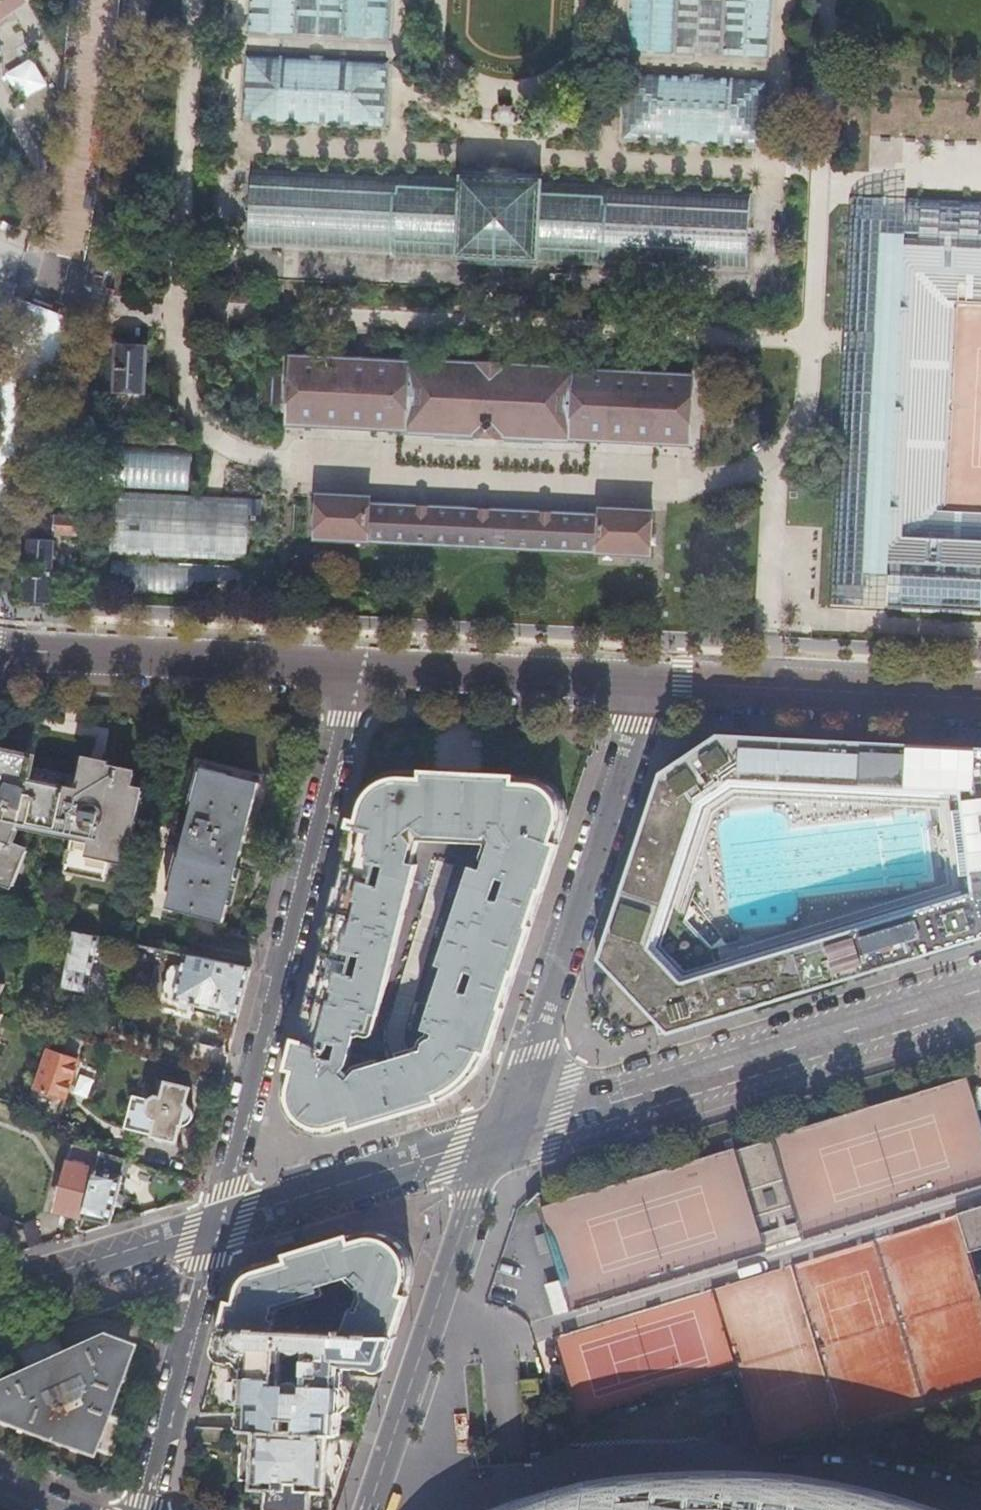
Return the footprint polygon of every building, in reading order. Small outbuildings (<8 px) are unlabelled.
[(388,40),(389,0),(250,0),(248,34),(295,36),(341,38),(388,40)] [(767,59),(770,0),(630,0),(628,52),(674,55),(720,57),(767,59)] [(242,121),(385,128),(386,61),(244,55),(242,121)] [(622,139),(766,147),(768,80),(625,72),(622,139)] [(491,119),(491,122),(494,122),(494,119),(495,115),(496,113),(498,113),(498,117),(511,118),(511,113),(513,115),(514,118),(514,123),(518,123),(518,121),(517,120),(517,117),(516,115),(514,112),(511,111),(512,106),(512,99),(509,97),(505,96),(501,97),(498,98),(498,106),(498,111),(494,112),(492,116),(492,119),(491,119)] [(395,252),(398,175),(250,168),(246,244),(395,252)] [(398,175),(395,252),(394,255),(458,258),(458,262),(537,266),(537,262),(601,265),(601,263),(604,186),(604,184),(541,180),(541,176),(500,174),(462,172),(462,176),(398,173),(398,175)] [(604,186),(601,263),(749,271),(752,194),(604,186)] [(848,195),(840,328),(838,354),(829,600),(980,608),(980,504),(951,502),(961,303),(980,304),(980,203),(848,195)] [(145,349),(117,348),(115,389),(143,390),(145,349)] [(291,356),(289,423),(405,429),(405,431),(572,440),(572,437),(688,443),(692,376),(291,356)] [(280,376),(265,375),(265,403),(279,403),(280,376)] [(709,422),(730,423),(731,402),(710,401),(709,422)] [(186,489),(188,451),(108,448),(107,486),(186,489)] [(317,494),(316,539),(368,542),(368,540),(472,545),(472,547),(495,548),(495,546),(598,551),(598,553),(650,556),(653,511),(600,509),(600,517),(370,505),(370,497),(317,494)] [(252,522),(252,504),(209,501),(196,501),(101,495),(97,561),(101,561),(238,567),(237,562),(261,563),(267,563),(267,541),(270,541),(271,528),(268,528),(247,527),(247,522),(252,522)] [(54,541),(29,540),(25,599),(29,599),(30,604),(46,605),(46,600),(51,600),(54,541)] [(237,569),(101,564),(99,600),(259,607),(261,570),(237,569)] [(786,738),(714,734),(687,753),(657,774),(594,962),(607,975),(600,999),(598,1004),(598,1008),(602,1012),(591,1023),(599,1031),(607,1039),(617,1029),(620,1031),(625,1032),(630,1031),(632,1037),(645,1034),(643,1027),(654,1025),(666,1037),(800,995),(950,948),(980,939),(980,749),(786,738)] [(13,885),(27,851),(12,844),(17,830),(71,841),(65,870),(105,877),(109,861),(121,863),(134,792),(123,790),(126,774),(87,766),(80,796),(16,783),(21,758),(0,753),(0,880),(13,885)] [(186,840),(168,912),(223,926),(250,824),(253,824),(258,803),(256,802),(260,786),(203,770),(191,820),(188,819),(183,840),(186,840)] [(530,930),(529,929),(540,895),(542,896),(558,848),(557,847),(563,827),(564,821),(564,814),(563,808),(560,801),(557,796),(552,791),(547,787),(541,784),(534,782),(514,781),(514,779),(421,774),(421,776),(402,775),(395,775),(388,776),(381,779),(375,782),(370,786),(365,791),(361,797),(357,803),(355,810),(352,822),(350,822),(342,853),(344,854),(335,890),(333,889),(327,912),(320,938),(322,938),(313,976),(310,975),(298,1024),(300,1025),(295,1042),(293,1042),(285,1073),(287,1073),(283,1092),(283,1099),(284,1107),(286,1114),(290,1120),(295,1126),(301,1130),(307,1134),(314,1136),(322,1137),(329,1137),(336,1136),(350,1132),(350,1133),(398,1118),(440,1105),(439,1103),(447,1099),(461,1091),(474,1078),(476,1074),(485,1058),(487,1059),(503,1011),(501,1010),(506,996),(513,976),(515,977),(523,953),(530,930)] [(109,943),(74,936),(58,1012),(81,1016),(97,946),(108,948),(109,943)] [(244,995),(250,972),(185,958),(182,969),(174,968),(169,972),(163,995),(167,1001),(239,1016),(244,995)] [(46,1053),(25,1112),(58,1122),(76,1063),(46,1053)] [(571,1305),(980,1185),(980,1122),(977,1107),(980,1106),(980,1092),(978,1083),(970,1086),(967,1077),(541,1204),(571,1305)] [(129,1110),(124,1131),(175,1145),(180,1129),(183,1129),(187,1128),(189,1127),(192,1124),(193,1121),(193,1118),(193,1114),(191,1111),(189,1109),(186,1108),(190,1092),(165,1085),(161,1101),(155,1099),(149,1103),(145,1115),(129,1110)] [(99,1156),(71,1148),(54,1214),(70,1218),(84,1215),(99,1156)] [(99,1156),(84,1215),(78,1237),(109,1227),(121,1180),(111,1177),(116,1161),(99,1156)] [(959,1216),(970,1255),(980,1251),(980,1209),(959,1216)] [(393,1339),(406,1298),(405,1298),(409,1283),(411,1276),(411,1270),(409,1264),(407,1257),(404,1252),(399,1247),(394,1243),(389,1240),(382,1237),(376,1236),(369,1235),(363,1236),(348,1240),(347,1238),(317,1248),(285,1258),(285,1260),(255,1269),(249,1272),(243,1276),(239,1280),(235,1285),(232,1291),(229,1304),(227,1304),(220,1331),(274,1333),(276,1324),(271,1323),(274,1309),(281,1306),(282,1310),(297,1306),(296,1302),(318,1294),(317,1289),(350,1279),(363,1292),(364,1294),(364,1296),(358,1314),(355,1313),(355,1311),(352,1310),(344,1332),(337,1331),(336,1336),(393,1339)] [(552,1326),(568,1411),(696,1388),(693,1368),(734,1360),(730,1339),(712,1342),(703,1294),(565,1319),(558,1282),(543,1285),(551,1326),(552,1326)] [(349,1394),(344,1389),(341,1389),(343,1369),(382,1370),(393,1339),(336,1336),(274,1333),(220,1331),(217,1344),(214,1355),(217,1359),(219,1362),(221,1363),(224,1364),(227,1363),(230,1362),(235,1362),(243,1369),(242,1379),(234,1378),(233,1403),(241,1404),(239,1432),(252,1432),(281,1434),(281,1421),(297,1421),(296,1435),(326,1436),(339,1437),(340,1414),(343,1414),(348,1409),(349,1394)] [(86,1459),(127,1353),(97,1341),(62,1356),(0,1383),(0,1427),(86,1459)] [(226,1447),(227,1431),(195,1430),(191,1446),(226,1447)] [(330,1500),(326,1495),(324,1495),(324,1490),(332,1490),(333,1474),(336,1473),(338,1471),(339,1468),(339,1465),(338,1462),(337,1459),(334,1458),(335,1444),(326,1443),(326,1436),(296,1435),(281,1434),(252,1432),(251,1457),(238,1456),(236,1484),(249,1485),(248,1492),(244,1498),(243,1509),(330,1509),(330,1500)] [(876,1503),(740,1483),(696,1479),(637,1479),(611,1479),(562,1487),(519,1498),(491,1508),(486,1509),(911,1509),(876,1503)]
